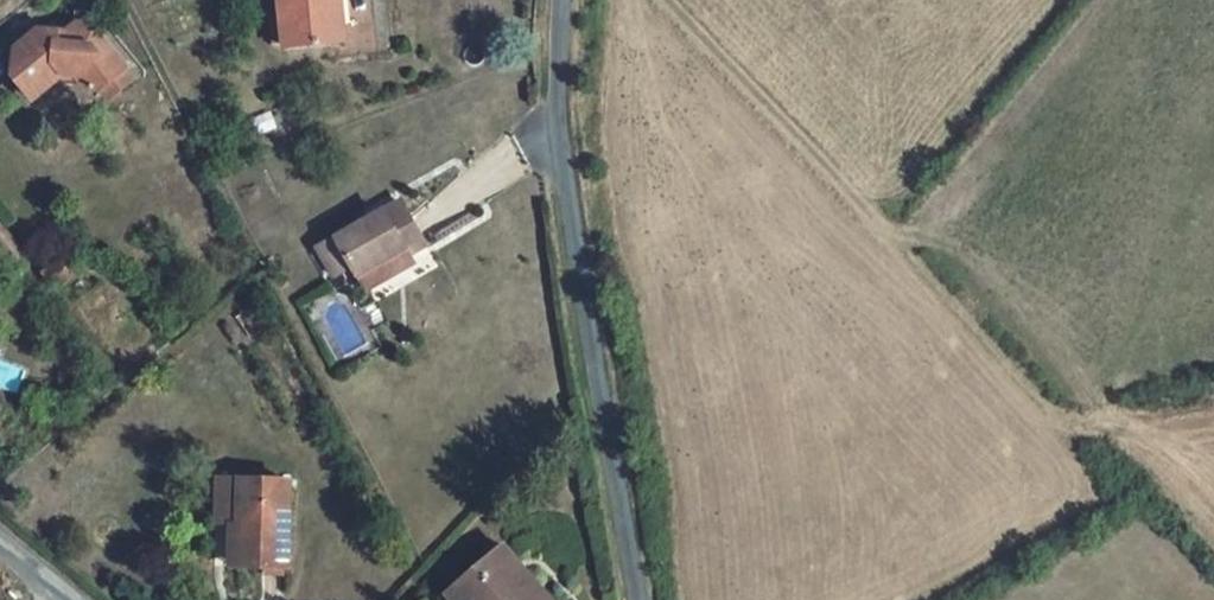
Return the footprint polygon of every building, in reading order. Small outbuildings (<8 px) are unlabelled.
[(298,40),(344,35),(339,0),(293,0),(298,40)] [(344,35),(361,33),(356,0),(339,0),(344,35)] [(113,76),(139,53),(107,15),(86,13),(77,20),(51,20),(29,37),(25,64),(46,88),(74,64),(88,66),(98,77),(113,76)] [(121,87),(147,64),(139,53),(113,76),(121,87)] [(423,241),(429,251),(448,241),(423,196),(360,233),(375,261),(379,266),(423,241)] [(375,261),(360,233),(342,243),(358,270),(375,261)] [(379,266),(384,276),(429,251),(423,241),(379,266)] [(263,561),(266,476),(243,475),(242,517),(253,519),(253,561),(263,561)] [(266,476),(263,561),(312,562),(314,477),(266,476)] [(524,546),(465,591),(472,599),(565,599),(524,546)]
